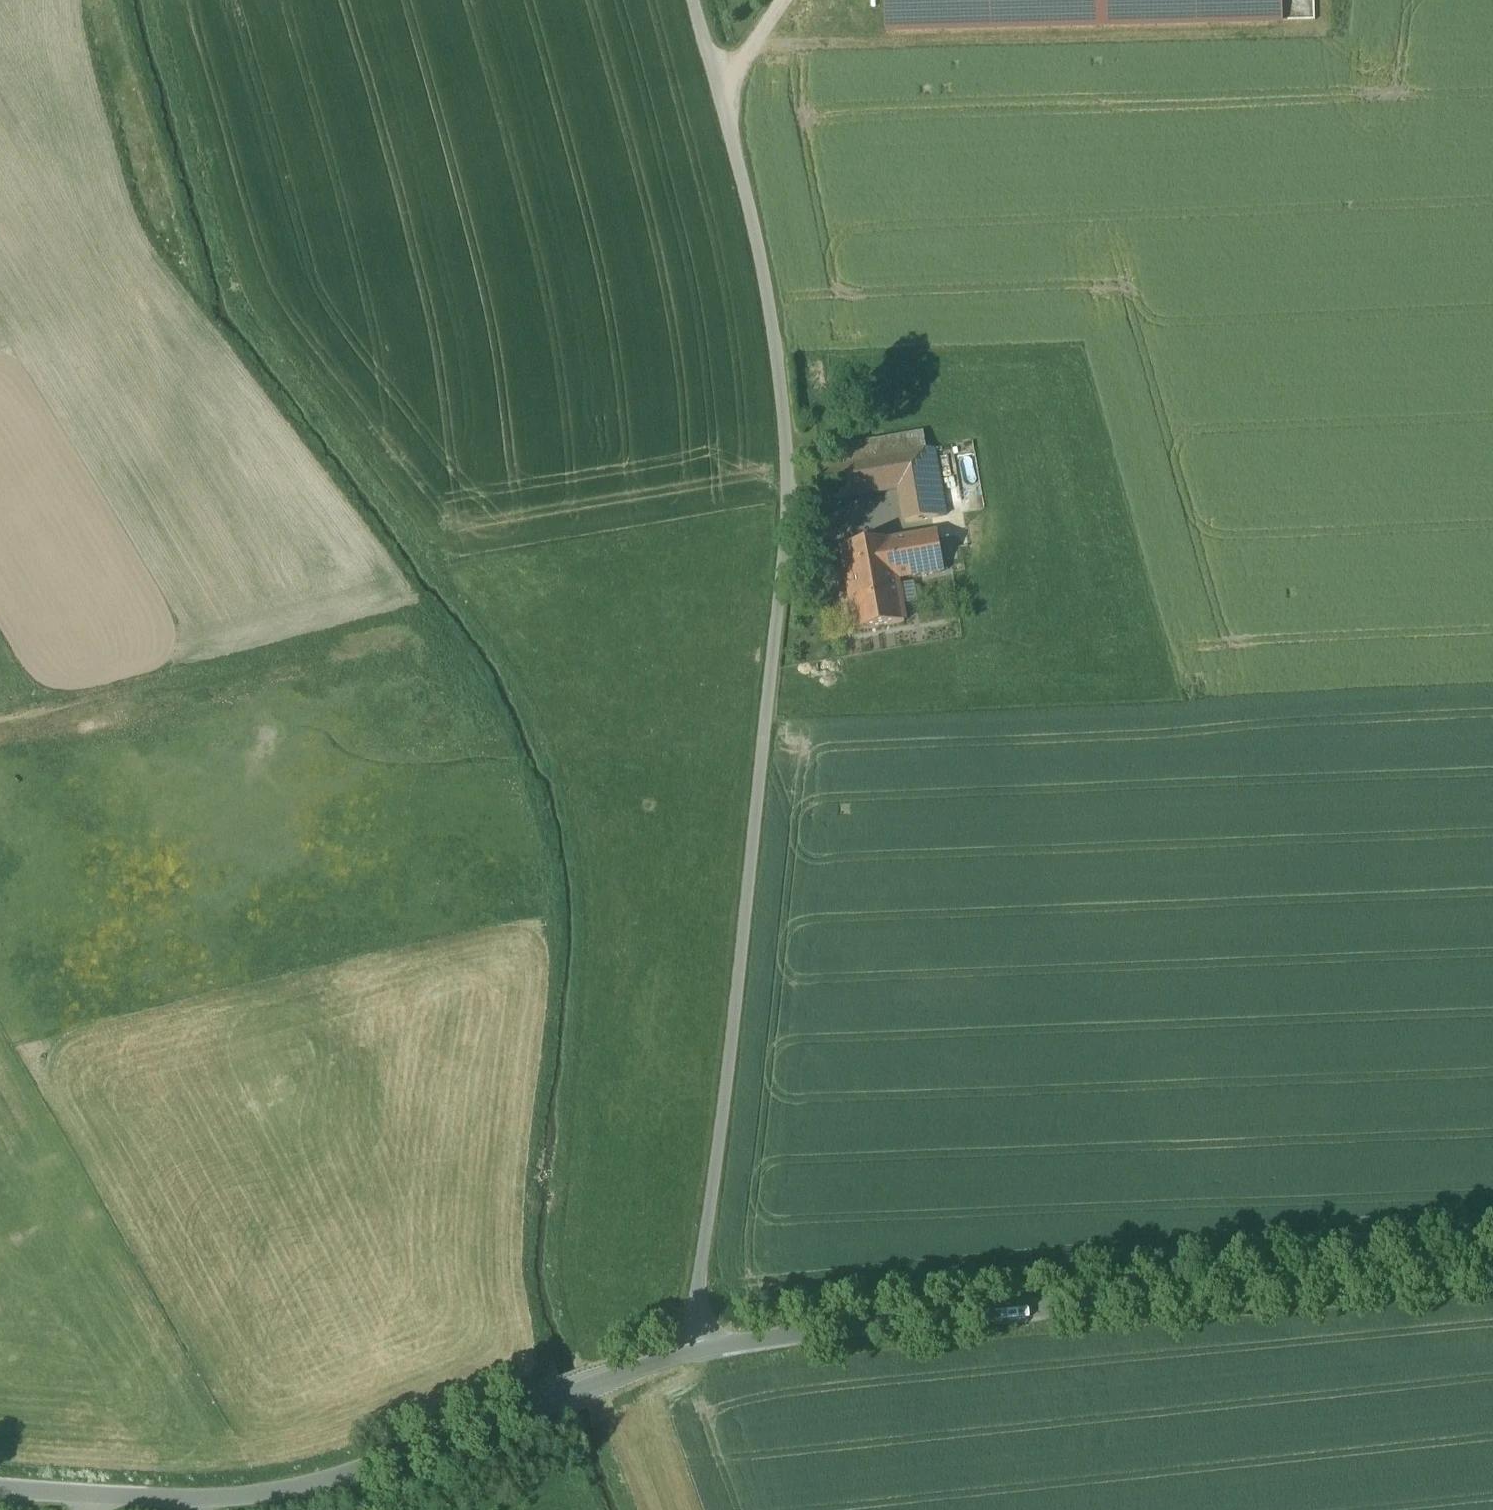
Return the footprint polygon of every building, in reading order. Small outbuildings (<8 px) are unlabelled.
[(885,33),(1283,24),(1283,21),(1316,21),(1315,0),(884,0),(885,33)] [(819,468),(825,501),(899,489),(904,522),(945,515),(934,448),(927,449),(924,433),(837,448),(840,464),(819,468)] [(843,547),(848,576),(895,568),(897,579),(944,571),(943,562),(958,559),(956,548),(941,551),(938,532),(890,540),(890,539),(843,547)] [(895,568),(848,576),(857,630),(905,621),(897,579),(895,568)]
